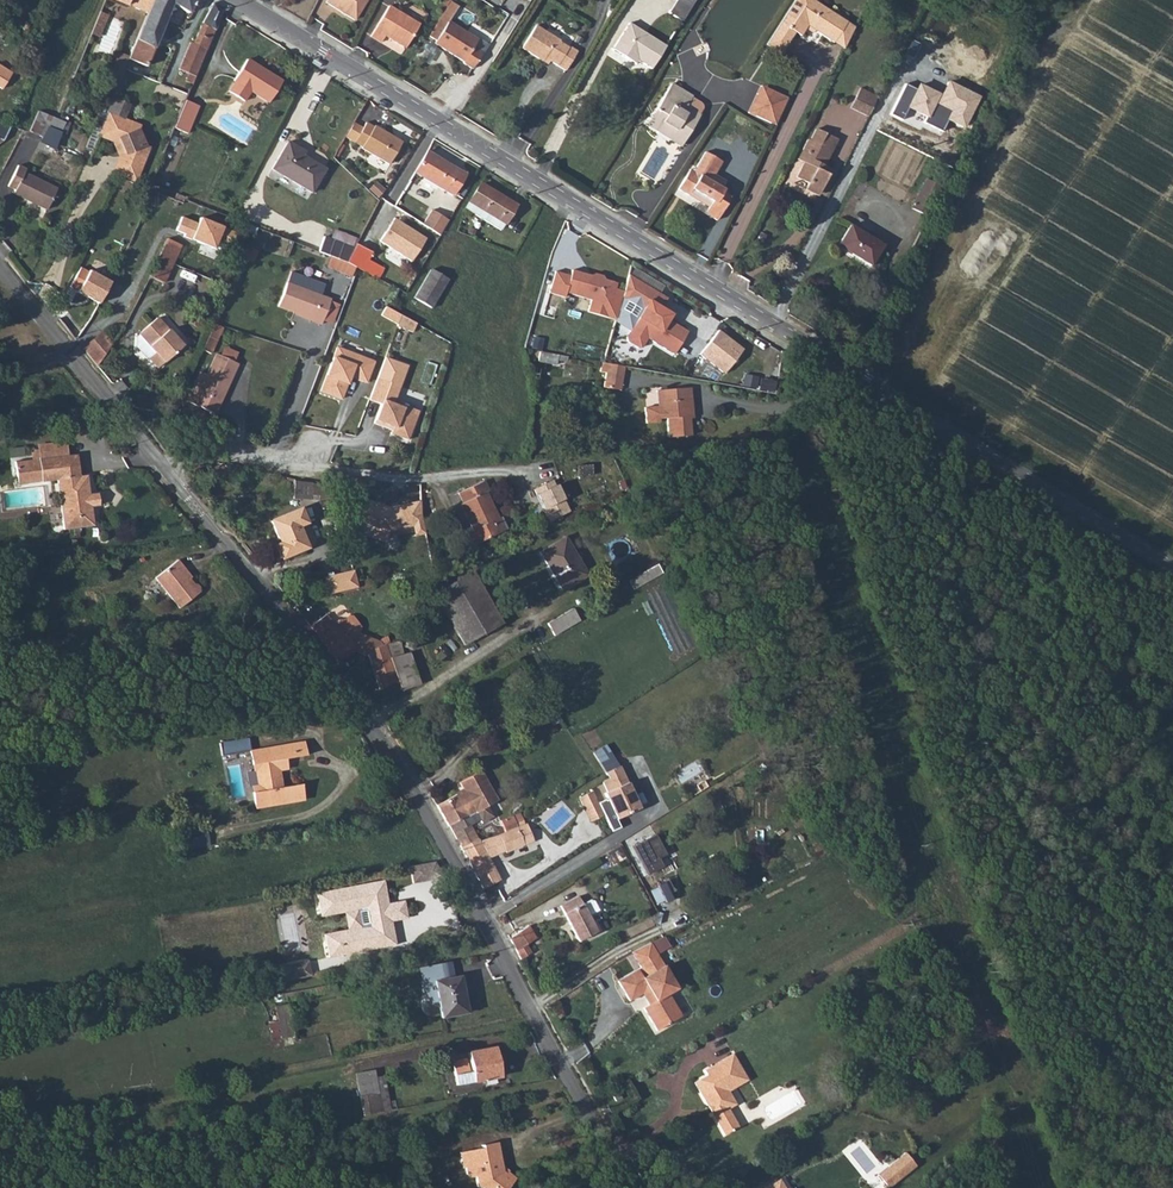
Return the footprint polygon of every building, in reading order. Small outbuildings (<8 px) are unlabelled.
[(148,15),(154,0),(110,0),(124,8),(127,4),(148,15)] [(130,59),(149,66),(175,4),(192,14),(199,0),(154,0),(148,15),(130,59)] [(322,2),(351,20),(364,0),(323,0),(322,2)] [(683,21),(697,0),(678,0),(670,13),(683,21)] [(758,47),(773,55),(786,36),(792,40),(797,31),(799,29),(806,34),(825,47),(839,26),(806,4),(808,0),(789,0),(758,47)] [(310,14),(326,21),(332,9),(316,1),(310,14)] [(195,78),(225,12),(213,4),(195,44),(193,44),(181,71),(188,74),(195,78)] [(398,50),(413,28),(382,8),(363,38),(373,44),(378,37),(398,50)] [(463,49),(468,42),(438,22),(425,44),(453,62),(453,63),(461,69),(471,55),(463,49)] [(654,67),(668,44),(632,22),(615,49),(634,60),(637,56),(654,67)] [(550,43),(551,41),(526,25),(512,48),(533,61),(535,58),(555,71),(567,51),(559,46),(558,47),(550,43)] [(83,52),(76,70),(85,73),(91,55),(83,52)] [(283,84),(247,63),(235,84),(236,85),(230,94),(246,104),(252,94),(270,105),(283,84)] [(15,74),(0,65),(0,87),(6,90),(15,74)] [(184,82),(192,86),(195,78),(188,74),(184,82)] [(977,96),(948,82),(942,95),(919,84),(917,89),(905,84),(891,113),(902,118),(907,106),(925,114),(922,121),(941,131),(948,118),(963,125),(977,96)] [(740,114),(749,118),(762,91),(754,87),(740,114)] [(685,102),(665,89),(649,114),(653,116),(646,127),(666,139),(664,142),(675,150),(694,119),(692,118),(695,112),(694,109),(684,104),(685,102)] [(749,118),(768,128),(781,101),(762,91),(749,118)] [(126,120),(130,109),(132,104),(115,98),(109,113),(126,120)] [(855,127),(865,107),(848,99),(838,119),(855,127)] [(199,110),(184,104),(172,130),(186,138),(199,110)] [(44,126),(59,134),(62,123),(40,112),(30,133),(39,137),(44,126)] [(118,164),(137,173),(147,150),(141,148),(139,132),(141,127),(126,120),(109,113),(102,130),(119,138),(122,154),(118,164)] [(649,114),(641,128),(664,142),(666,139),(646,127),(653,116),(649,114)] [(3,140),(10,126),(0,123),(0,142),(3,140)] [(362,129),(353,123),(345,137),(355,142),(362,129)] [(366,123),(362,129),(355,142),(362,147),(361,149),(389,165),(402,144),(374,127),(373,128),(366,123)] [(109,172),(132,184),(137,173),(118,164),(122,154),(119,138),(102,130),(101,134),(112,139),(116,156),(109,172)] [(805,145),(798,155),(804,159),(799,168),(790,182),(801,188),(799,192),(810,198),(821,180),(819,178),(822,173),(820,171),(833,149),(822,143),(823,141),(813,135),(807,146),(805,145)] [(305,150),(291,143),(277,172),(316,189),(328,164),(304,154),(305,150)] [(426,153),(413,175),(451,198),(464,176),(426,153)] [(706,180),(716,165),(699,155),(689,170),(692,172),(689,177),(686,175),(681,182),(678,180),(671,192),(682,200),(684,198),(702,209),(697,219),(708,227),(723,204),(715,199),(717,193),(715,192),(717,187),(706,180)] [(804,159),(798,155),(793,165),(799,168),(804,159)] [(46,209),(56,188),(25,173),(27,169),(18,166),(8,186),(15,189),(13,193),(46,209)] [(487,191),(481,187),(467,212),(505,235),(520,209),(489,190),(487,191)] [(921,224),(935,197),(921,190),(907,217),(921,224)] [(431,210),(422,224),(439,235),(448,221),(431,210)] [(233,245),(238,232),(203,218),(201,223),(184,217),(179,231),(186,234),(186,236),(218,249),(221,241),(233,245)] [(392,218),(376,242),(408,262),(424,238),(392,218)] [(877,251),(842,231),(829,252),(864,272),(877,251)] [(345,267),(353,251),(326,237),(317,253),(345,267)] [(181,245),(167,238),(160,260),(174,265),(181,245)] [(130,241),(122,264),(132,267),(139,244),(130,241)] [(383,267),(353,251),(345,267),(357,273),(376,282),(383,267)] [(174,265),(160,260),(153,279),(168,284),(174,265)] [(89,271),(78,292),(99,304),(110,282),(89,271)] [(286,282),(321,295),(325,284),(291,271),(286,282)] [(587,279),(588,276),(574,272),(573,277),(558,273),(552,294),(567,299),(568,294),(593,302),(590,314),(618,322),(624,301),(626,293),(618,291),(619,285),(607,282),(605,278),(597,275),(594,277),(590,279),(587,279)] [(416,303),(433,312),(449,283),(433,273),(416,303)] [(657,309),(650,305),(656,295),(631,279),(626,293),(624,301),(644,314),(627,341),(627,344),(639,352),(643,351),(648,342),(673,357),(687,335),(662,319),(654,314),(657,309)] [(331,299),(330,298),(321,295),(286,282),(278,306),(296,312),(302,314),(301,317),(320,324),(321,324),(331,299)] [(543,305),(539,315),(548,318),(552,308),(543,305)] [(665,314),(657,309),(654,314),(662,319),(665,314)] [(401,315),(397,325),(412,332),(415,323),(401,315)] [(158,355),(153,361),(161,372),(186,352),(162,322),(144,337),(158,355)] [(100,331),(81,349),(92,361),(104,361),(110,343),(100,331)] [(718,331),(699,355),(724,374),(742,350),(718,331)] [(216,338),(206,334),(201,348),(209,351),(216,338)] [(149,360),(153,361),(158,355),(144,337),(141,340),(139,349),(149,360)] [(364,387),(371,366),(334,352),(318,396),(339,404),(347,381),(364,387)] [(535,361),(563,367),(565,357),(537,352),(535,361)] [(236,364),(215,354),(198,392),(190,389),(184,401),(214,414),(236,364)] [(409,371),(387,363),(371,405),(383,409),(376,427),(394,434),(393,438),(411,445),(421,416),(396,406),(409,371)] [(628,384),(631,370),(613,366),(610,381),(628,384)] [(626,393),(628,384),(610,381),(608,390),(626,393)] [(693,392),(666,393),(667,409),(660,410),(648,411),(649,427),(663,426),(663,422),(670,422),(671,440),(693,439),(692,422),(691,414),(695,414),(693,392)] [(667,409),(666,393),(659,393),(660,410),(667,409)] [(28,465),(57,462),(56,448),(27,452),(28,465)] [(57,462),(28,465),(31,490),(46,488),(52,535),(83,531),(80,514),(79,501),(77,484),(69,485),(66,460),(57,462)] [(31,490),(28,465),(2,468),(5,492),(31,490)] [(467,531),(468,533),(491,521),(489,518),(496,514),(482,491),(484,488),(478,478),(454,493),(459,502),(457,504),(472,528),(467,531)] [(550,521),(571,511),(565,501),(567,499),(560,484),(557,485),(555,480),(536,489),(550,521)] [(320,485),(304,485),(303,504),(320,504),(320,485)] [(79,501),(80,514),(89,513),(88,500),(79,501)] [(398,511),(369,501),(361,522),(378,528),(374,539),(388,544),(391,534),(427,527),(422,504),(402,508),(402,510),(398,511)] [(299,510),(269,524),(279,545),(275,547),(282,561),(307,549),(306,548),(313,545),(314,542),(299,510)] [(504,526),(498,517),(491,521),(497,530),(504,526)] [(491,521),(468,533),(475,544),(497,530),(491,521)] [(592,575),(569,536),(544,550),(567,590),(592,575)] [(192,577),(178,560),(152,582),(177,611),(193,600),(200,592),(198,586),(193,584),(189,579),(192,577)] [(350,570),(320,578),(325,596),(355,589),(350,570)] [(435,595),(465,647),(506,623),(476,571),(451,586),(443,591),(435,595)] [(409,574),(406,575),(358,586),(361,595),(411,583),(409,574)] [(440,586),(443,591),(451,586),(449,582),(440,586)] [(312,625),(326,642),(349,624),(347,621),(351,618),(351,614),(346,608),(341,607),(338,610),(334,609),(328,614),(321,605),(305,616),(312,625)] [(560,635),(585,620),(578,608),(553,622),(560,635)] [(349,624),(326,642),(344,664),(358,652),(369,657),(367,653),(384,647),(382,642),(379,642),(361,635),(360,637),(349,624)] [(387,646),(400,684),(402,692),(421,685),(410,653),(400,656),(396,643),(387,646)] [(369,657),(378,681),(381,691),(400,684),(387,646),(384,647),(367,653),(369,657)] [(524,670),(521,664),(514,668),(517,674),(524,670)] [(215,762),(242,756),(239,743),(212,748),(215,762)] [(245,797),(248,813),(295,803),(293,787),(274,790),(271,774),(278,774),(277,763),(296,760),(293,745),(242,756),(244,770),(251,769),(256,794),(245,797)] [(603,745),(590,753),(597,764),(610,756),(603,745)] [(618,766),(603,773),(609,782),(603,786),(605,792),(602,794),(614,819),(637,809),(618,766)] [(445,816),(464,851),(481,841),(473,826),(483,821),(484,824),(496,818),(491,808),(502,802),(485,772),(463,785),(468,793),(441,808),(445,816)] [(602,803),(595,793),(583,802),(589,812),(602,803)] [(497,826),(500,839),(521,833),(529,831),(527,826),(525,820),(497,826)] [(481,841),(464,851),(470,862),(485,891),(503,883),(492,861),(508,855),(508,856),(537,844),(532,830),(529,831),(521,833),(500,839),(482,843),(481,841)] [(655,835),(632,847),(647,875),(662,867),(656,856),(665,854),(655,835)] [(619,848),(605,854),(610,865),(624,859),(619,848)] [(437,872),(428,856),(402,862),(406,879),(437,872)] [(321,951),(389,938),(385,919),(383,919),(382,914),(380,901),(379,896),(381,895),(377,876),(309,889),(315,913),(338,908),(351,906),(354,923),(341,926),(317,930),(321,951)] [(664,881),(657,884),(665,901),(672,898),(664,881)] [(380,901),(382,914),(400,910),(398,896),(380,901)] [(577,900),(558,909),(577,946),(595,936),(586,919),(581,908),(577,900)] [(581,908),(586,919),(596,914),(592,906),(589,904),(581,908)] [(338,908),(341,926),(354,923),(351,906),(338,908)] [(530,929),(508,942),(519,964),(532,956),(528,948),(538,942),(530,929)] [(616,987),(627,1005),(628,1006),(644,996),(651,1007),(642,1013),(657,1036),(681,1020),(667,998),(676,993),(662,970),(648,948),(629,957),(639,973),(627,980),(616,987)] [(268,981),(305,973),(302,958),(282,961),(283,966),(269,970),(268,981)] [(412,964),(416,980),(443,975),(439,959),(412,964)] [(261,982),(268,981),(269,970),(283,966),(282,961),(258,966),(261,982)] [(432,1017),(458,1012),(450,974),(443,975),(416,980),(415,994),(416,1001),(423,1003),(429,1002),(432,1017)] [(283,1035),(275,1004),(262,1006),(270,1038),(283,1035)] [(496,1079),(490,1049),(464,1055),(465,1060),(468,1073),(451,1076),(453,1087),(496,1079)] [(696,1087),(710,1109),(714,1107),(719,1115),(715,1118),(728,1139),(742,1130),(732,1113),(739,1108),(731,1095),(750,1082),(733,1057),(705,1075),(708,1079),(696,1087)] [(449,1064),(451,1076),(468,1073),(465,1060),(449,1064)] [(379,1119),(385,1117),(380,1093),(374,1094),(371,1081),(354,1085),(358,1107),(374,1104),(379,1119)] [(611,1103),(616,1111),(621,1108),(615,1100),(611,1103)] [(714,1107),(710,1109),(715,1118),(719,1115),(714,1107)] [(483,1165),(499,1163),(496,1144),(479,1147),(480,1152),(483,1165)] [(459,1172),(463,1171),(464,1180),(475,1180),(477,1187),(509,1187),(514,1179),(506,1173),(504,1175),(501,1174),(499,1163),(483,1165),(480,1152),(456,1156),(459,1172)] [(877,1175),(888,1187),(889,1187),(916,1167),(905,1153),(877,1175)]
